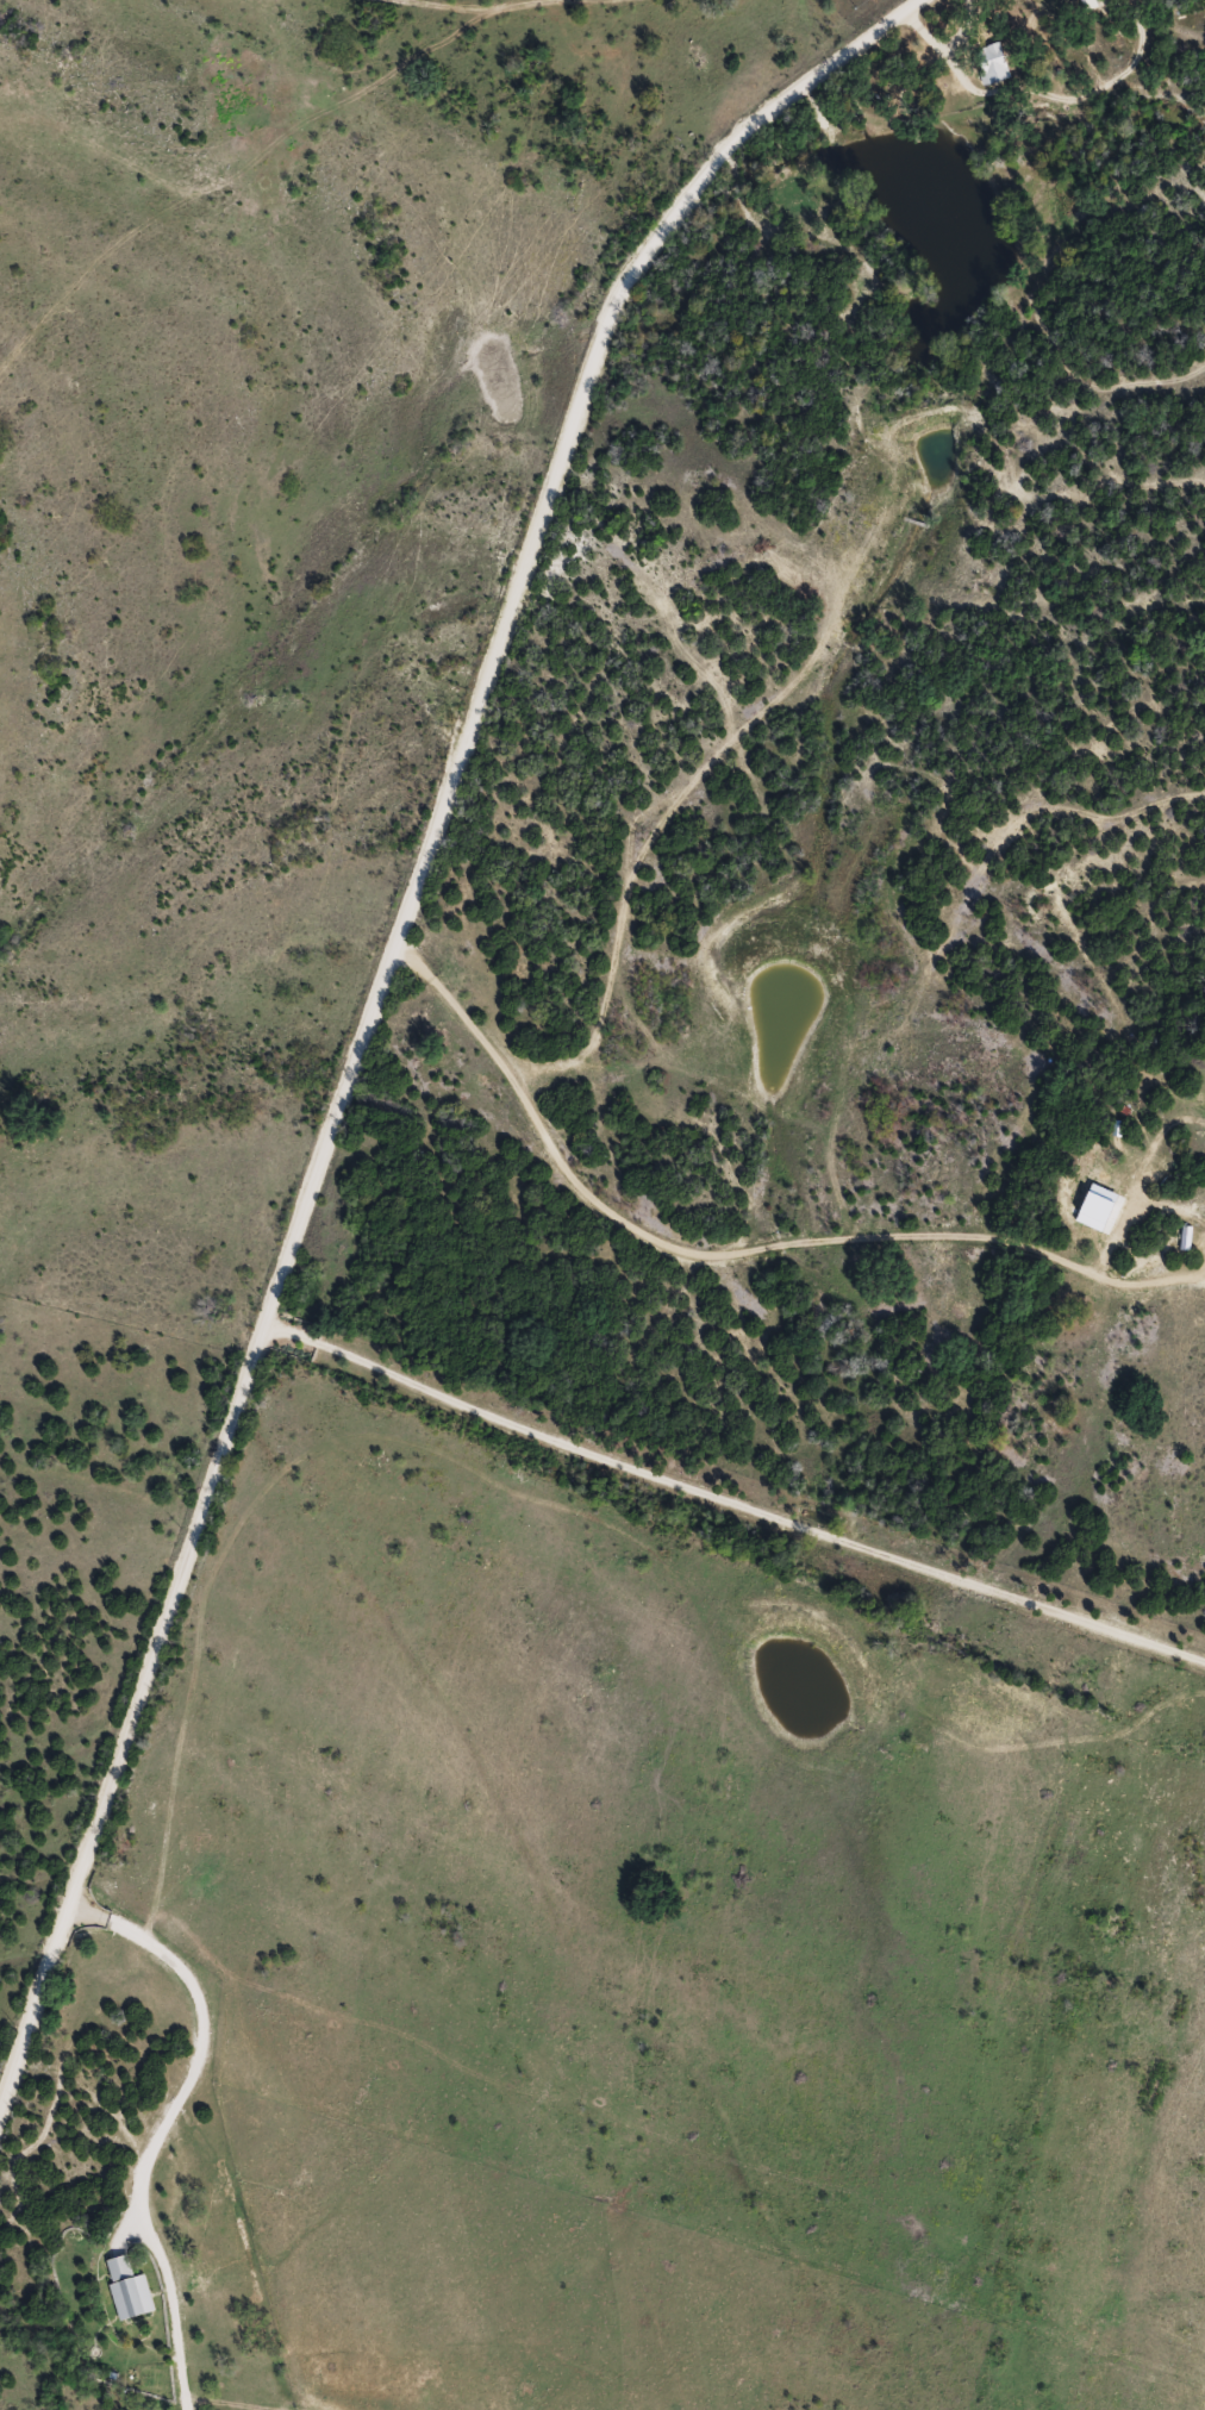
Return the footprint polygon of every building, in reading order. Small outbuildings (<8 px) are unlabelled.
[(991,85),(1016,78),(1006,42),(981,49),(991,85)] [(110,2261),(123,2322),(160,2313),(151,2274),(139,2277),(134,2255),(110,2261)]
